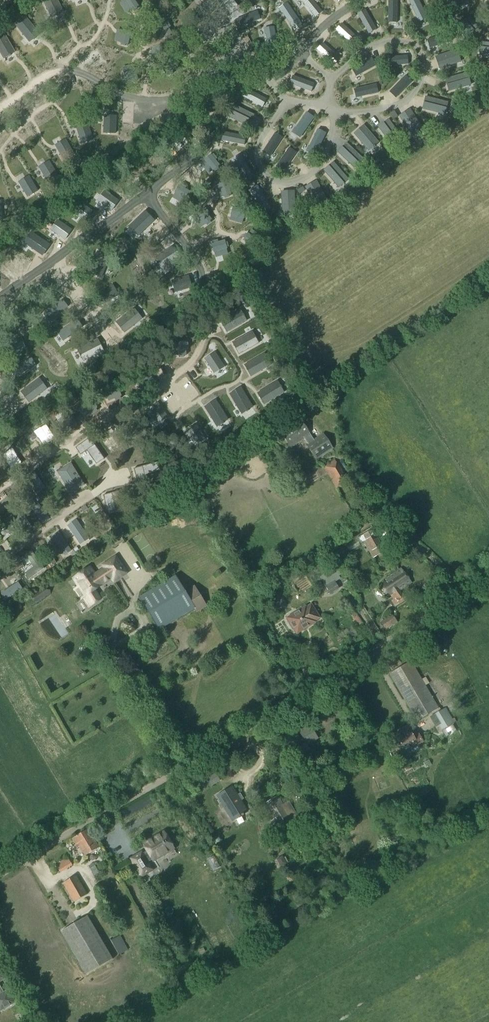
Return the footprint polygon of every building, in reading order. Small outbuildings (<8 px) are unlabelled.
[(52,19),(56,16),(57,17),(59,16),(58,15),(63,13),(57,0),(43,0),(52,19)] [(125,1),(131,11),(131,12),(133,11),(134,13),(137,10),(136,8),(138,7),(135,1),(137,0),(124,0),(125,1)] [(229,13),(237,7),(232,0),(219,0),(229,13)] [(301,1),(315,18),(322,12),(311,0),(302,0),(301,1)] [(388,0),(388,22),(397,22),(397,0),(388,0)] [(408,0),(417,17),(416,18),(419,23),(423,21),(423,20),(427,18),(418,0),(408,0)] [(283,5),(278,9),(281,14),(282,14),(293,31),(301,26),(287,4),(283,6),(283,5)] [(365,10),(357,15),(368,34),(375,29),(365,10)] [(256,12),(236,20),(239,28),(260,20),(256,12)] [(25,18),(16,26),(29,43),(33,40),(34,40),(36,39),(35,38),(39,35),(25,18)] [(165,23),(158,27),(158,28),(165,38),(165,39),(166,38),(167,40),(171,38),(170,36),(172,35),(169,29),(171,28),(168,23),(166,24),(165,23)] [(341,24),(336,31),(352,45),(358,39),(341,24)] [(269,29),(263,29),(264,35),(265,35),(268,54),(277,53),(273,28),(269,29)] [(120,43),(120,44),(121,44),(121,46),(125,47),(125,45),(128,46),(129,39),(132,40),(133,34),(131,34),(131,33),(123,30),(123,31),(120,43)] [(0,36),(0,53),(4,59),(8,57),(11,56),(10,55),(14,53),(3,34),(0,36)] [(449,34),(428,40),(431,49),(451,42),(449,34)] [(322,44),(316,50),(333,65),(339,59),(322,44)] [(479,56),(486,57),(488,57),(488,49),(481,48),(480,48),(480,50),(480,54),(479,56)] [(456,50),(435,58),(440,69),(460,62),(459,57),(458,55),(456,50)] [(407,56),(385,58),(386,67),(408,65),(407,56)] [(371,59),(352,69),(356,77),(376,66),(371,59)] [(164,72),(164,73),(165,74),(164,75),(168,77),(169,75),(171,76),(174,70),(176,71),(179,65),(176,65),(177,63),(169,60),(169,61),(164,72)] [(123,76),(121,76),(122,81),(124,80),(124,82),(131,81),(131,83),(137,82),(137,80),(138,79),(136,71),(135,71),(123,74),(122,74),(123,76)] [(468,73),(446,80),(449,92),(471,85),(468,73)] [(292,76),(289,85),(310,92),(313,84),(292,76)] [(405,76),(389,92),(396,98),(411,83),(405,76)] [(376,85),(354,90),(356,98),(378,93),(376,85)] [(247,89),(243,97),(263,107),(267,100),(247,89)] [(425,98),(422,110),(445,115),(448,103),(425,98)] [(234,106),(228,117),(249,127),(254,116),(234,106)] [(410,111),(400,118),(412,136),(416,133),(416,134),(418,132),(422,129),(410,111)] [(295,128),(292,133),(296,136),(297,136),(300,138),(314,118),(306,113),(296,129),(295,128)] [(104,117),(103,133),(115,134),(116,118),(104,117)] [(388,121),(378,128),(392,146),(402,139),(388,121)] [(88,125),(76,129),(81,144),(93,140),(88,125)] [(364,126),(354,134),(369,151),(372,148),(373,149),(375,147),(374,147),(378,143),(364,126)] [(309,147),(306,152),(311,154),(315,155),(326,133),(318,130),(309,147)] [(223,132),(222,141),(243,145),(245,137),(223,132)] [(275,133),(263,152),(270,157),(282,138),(275,133)] [(66,141),(56,147),(64,161),(74,155),(66,141)] [(346,144),(338,153),(354,169),(363,160),(346,144)] [(289,148),(276,166),(283,171),(296,153),(289,148)] [(235,159),(232,161),(246,181),(253,177),(242,161),(243,160),(239,155),(235,158),(235,159)] [(50,163),(39,169),(48,182),(58,176),(50,163)] [(333,164),(324,172),(339,189),(348,181),(333,164)] [(29,178),(19,184),(27,198),(38,192),(29,178)] [(316,182),(305,189),(316,208),(320,205),(321,206),(323,205),(323,204),(327,201),(316,182)] [(253,190),(249,192),(262,213),(269,208),(259,192),(260,192),(257,186),(252,189),(253,190)] [(293,193),(281,194),(282,216),(287,216),(287,217),(290,216),(295,215),(293,193)] [(246,366),(251,377),(271,367),(266,356),(246,366)] [(297,423),(294,419),(288,423),(285,420),(270,430),(277,439),(282,435),(291,448),(303,439),(307,445),(306,446),(316,460),(332,448),(323,435),(314,441),(300,421),(297,423)] [(45,425),(34,433),(43,447),(55,440),(45,425)] [(252,457),(259,453),(258,451),(275,438),(272,433),(249,449),(251,453),(250,454),(252,457)] [(9,451),(1,456),(11,471),(22,464),(16,455),(17,455),(12,448),(9,451)] [(337,490),(348,484),(335,460),(323,467),(337,490)] [(71,464),(57,473),(71,494),(84,485),(71,464)] [(361,511),(355,515),(358,521),(365,517),(361,511)] [(8,520),(1,526),(7,535),(27,521),(22,514),(10,523),(8,520)] [(76,520),(67,526),(80,545),(89,539),(76,520)] [(380,546),(372,531),(357,539),(361,545),(366,542),(375,558),(384,553),(386,551),(383,546),(380,546)] [(58,532),(51,537),(64,556),(71,551),(58,532)] [(334,560),(345,553),(342,549),(331,556),(334,560)] [(33,567),(25,573),(30,579),(44,569),(31,552),(25,556),(33,567)] [(114,582),(126,574),(115,558),(103,566),(105,569),(94,576),(89,569),(73,579),(79,588),(76,591),(81,599),(83,598),(89,607),(100,600),(93,591),(112,579),(114,582)] [(18,563),(12,568),(15,573),(22,568),(18,563)] [(401,594),(399,591),(411,583),(400,568),(385,579),(387,581),(381,586),(387,597),(393,593),(396,599),(392,602),(395,607),(406,600),(402,594),(401,594)] [(330,595),(339,590),(335,583),(340,580),(334,570),(320,579),(323,585),(316,589),(321,597),(328,592),(330,595)] [(185,593),(175,577),(139,598),(158,631),(195,609),(197,613),(206,607),(194,588),(185,593)] [(35,604),(51,594),(45,586),(30,596),(35,604)] [(320,619),(312,606),(307,609),(306,608),(288,619),(291,623),(290,624),(294,631),(295,630),(298,634),(315,623),(315,622),(320,619)] [(392,615),(381,623),(386,630),(397,622),(392,615)] [(417,721),(438,709),(410,662),(390,674),(417,721)] [(445,709),(430,717),(436,727),(438,726),(441,732),(442,731),(446,737),(456,731),(450,720),(451,719),(445,709)] [(412,735),(406,726),(399,730),(401,734),(389,741),(398,757),(411,749),(413,754),(420,749),(418,745),(423,743),(417,733),(412,735)] [(305,742),(316,736),(310,727),(300,734),(305,742)] [(294,731),(280,740),(286,749),(300,740),(294,731)] [(303,746),(299,748),(303,754),(310,750),(306,743),(302,745),(303,746)] [(216,775),(207,780),(211,787),(220,782),(216,775)] [(232,821),(246,812),(232,789),(218,797),(232,821)] [(282,806),(277,797),(265,804),(265,805),(274,820),(269,822),(274,831),(278,829),(279,830),(292,823),(296,830),(302,827),(288,803),(282,806)] [(99,849),(88,830),(72,840),(75,845),(74,846),(76,849),(79,847),(85,857),(99,849)] [(155,861),(175,849),(165,832),(149,842),(153,847),(148,850),(149,851),(143,854),(143,853),(132,860),(143,877),(153,871),(149,863),(154,860),(155,861)] [(283,856),(277,859),(281,867),(287,864),(283,856)] [(60,874),(72,866),(67,858),(55,864),(60,874)] [(94,877),(99,874),(93,864),(88,867),(94,877)] [(72,903),(86,895),(76,877),(62,885),(72,903)] [(86,975),(112,960),(87,917),(61,932),(86,975)] [(119,956),(128,951),(120,936),(111,941),(119,956)] [(13,1003),(7,992),(2,994),(0,990),(0,1011),(13,1003)] [(34,1019),(28,1007),(18,1012),(24,1021),(29,1021),(34,1019)]
